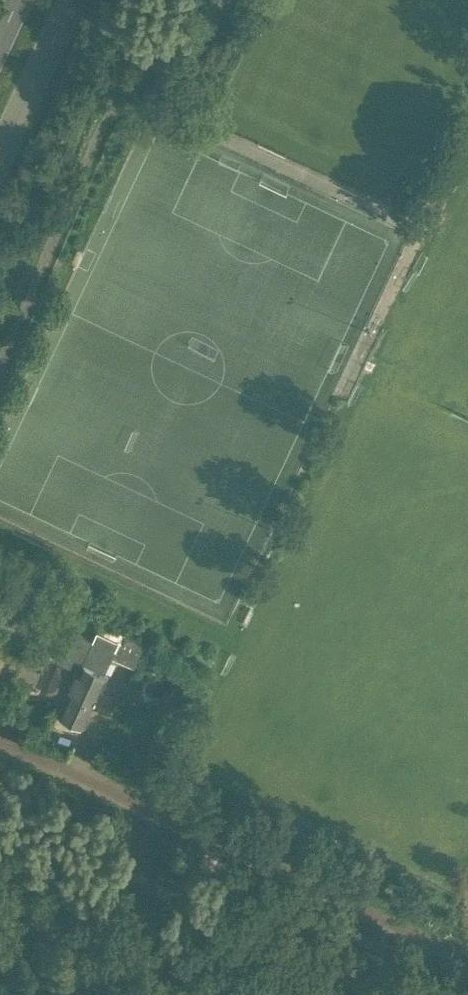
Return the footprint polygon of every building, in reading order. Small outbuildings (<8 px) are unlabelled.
[(113,649),(82,634),(70,629),(56,659),(78,669),(59,712),(84,724),(108,673),(103,671),(113,649)]
